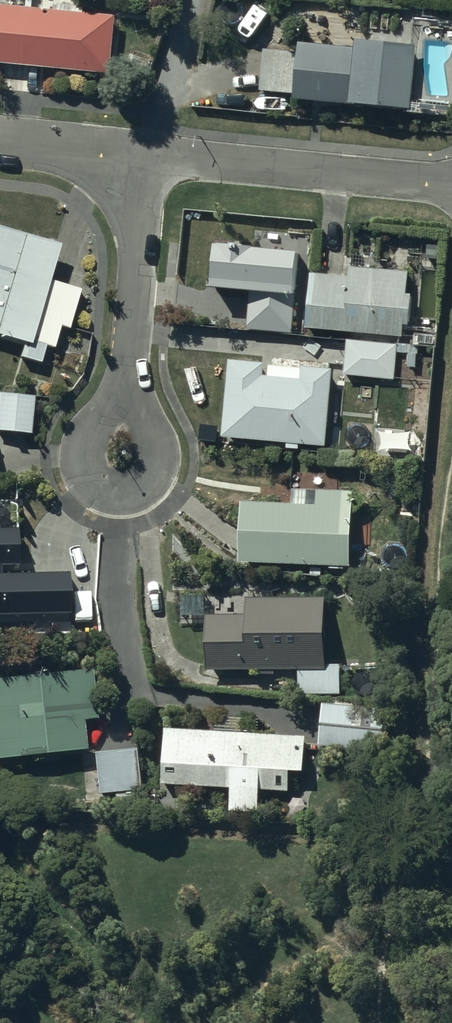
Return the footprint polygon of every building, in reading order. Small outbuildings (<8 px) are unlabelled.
[(0,12),(0,67),(110,76),(114,22),(0,12)] [(413,117),(416,50),(354,47),(354,53),(298,50),(298,53),(263,51),(261,97),(295,98),(294,111),(348,113),(348,114),(413,117)] [(23,347),(19,359),(42,366),(47,348),(55,350),(61,328),(68,330),(80,289),(52,281),(62,251),(0,232),(0,340),(23,347)] [(348,282),(291,277),(249,273),(248,285),(226,283),(222,327),(280,331),(307,333),(307,336),(408,342),(410,300),(406,300),(408,277),(350,273),(348,282)] [(397,349),(347,345),(344,379),(394,383),(397,349)] [(222,444),(286,449),(286,454),(300,455),(300,450),(326,452),(332,375),(228,367),(222,444)] [(34,401),(0,398),(0,437),(30,440),(34,401)] [(242,509),(241,541),(240,570),(351,572),(353,497),(291,495),(290,510),(242,509)] [(0,537),(0,571),(18,571),(17,536),(0,537)] [(68,619),(67,580),(0,581),(0,620),(68,619)] [(206,676),(260,676),(260,680),(276,680),(276,676),(298,676),(298,697),(339,697),(339,670),(324,670),(324,604),(246,604),(246,621),(206,621),(206,676)] [(0,687),(0,768),(86,758),(78,678),(0,687)] [(388,713),(322,708),(320,750),(384,756),(388,713)] [(217,723),(217,737),(165,735),(162,791),(163,791),(240,794),(240,801),(260,802),(260,795),(283,796),(288,797),(289,780),(303,780),(304,741),(259,739),(260,725),(217,723)] [(139,753),(97,757),(101,801),(117,800),(118,810),(139,808),(138,796),(143,796),(139,753)]
